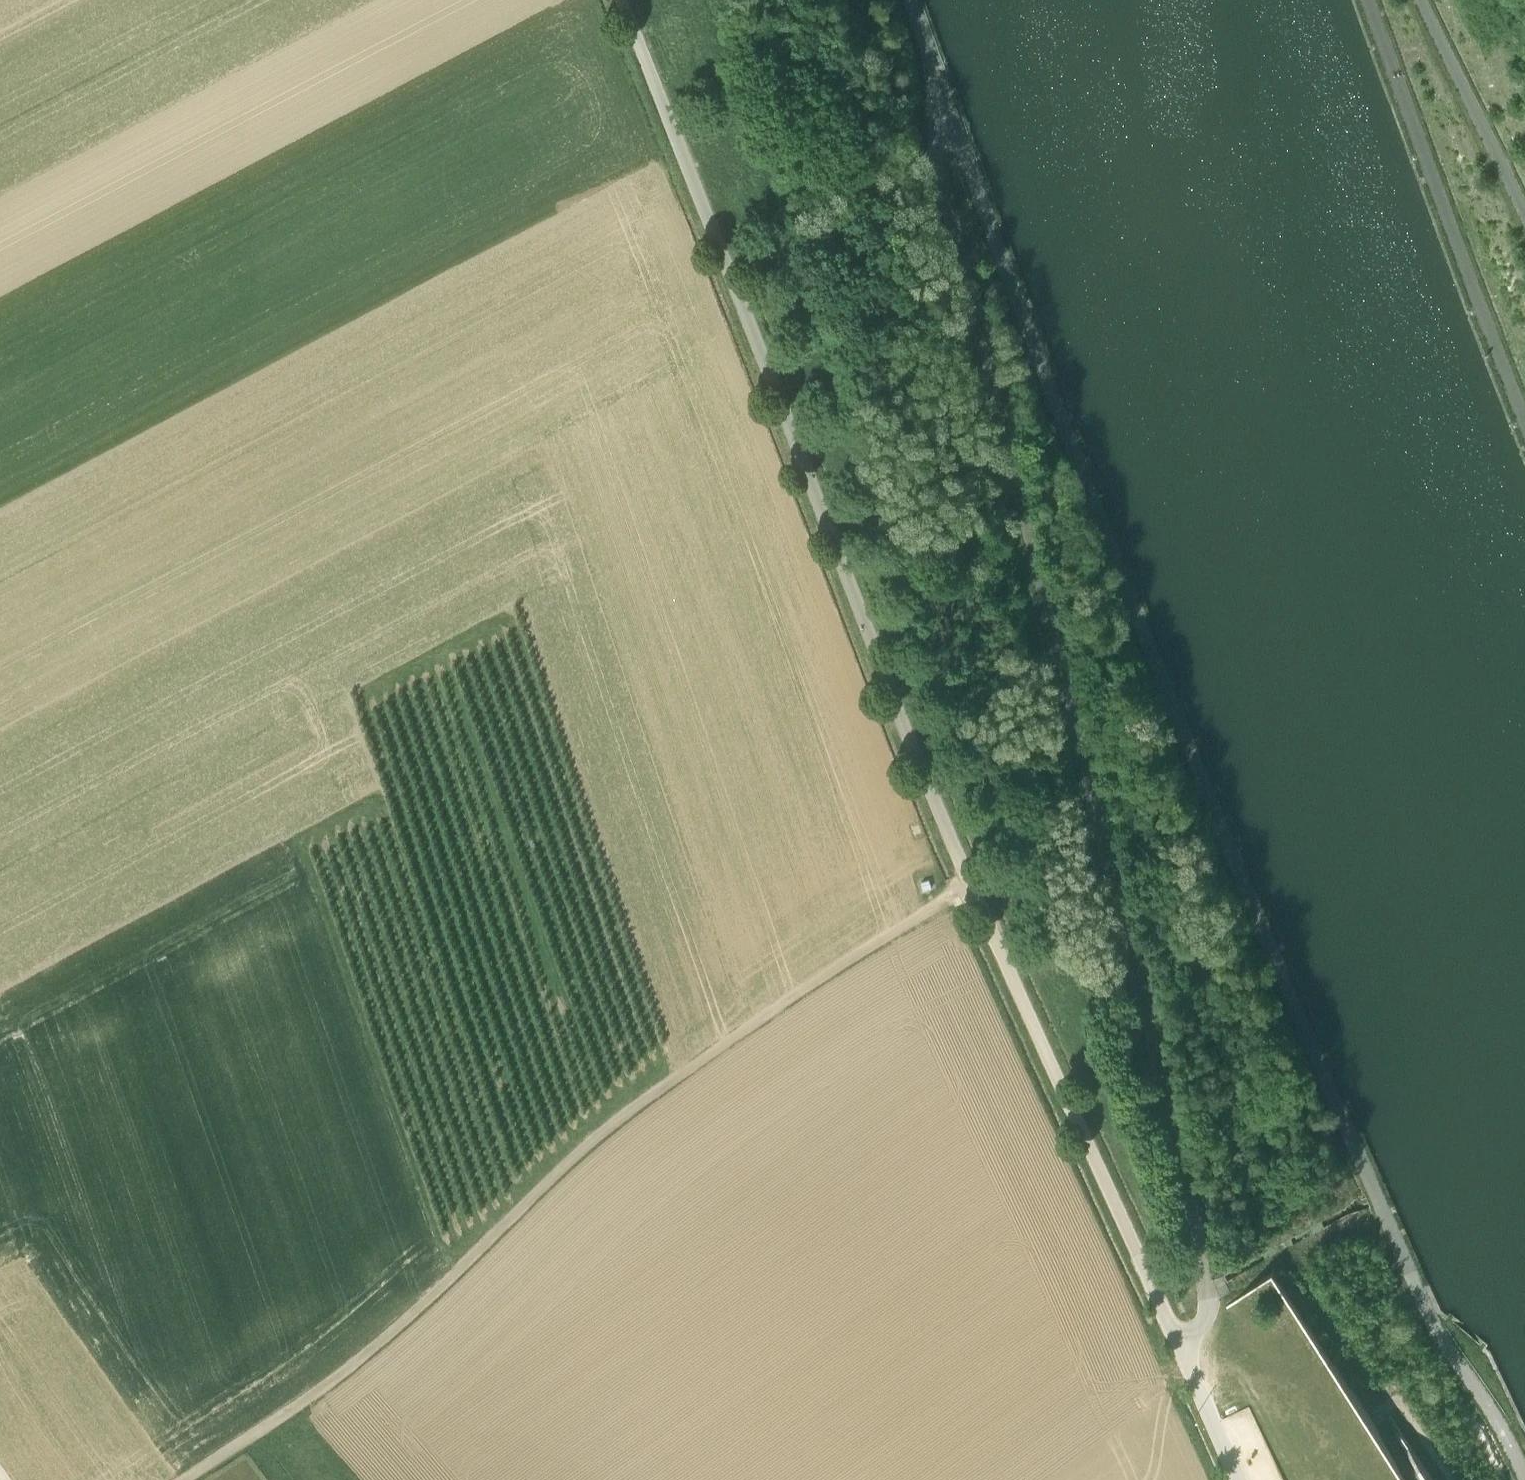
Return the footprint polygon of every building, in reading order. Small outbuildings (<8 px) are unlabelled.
[(930,880),(920,883),(923,891),(932,889),(930,880)]
